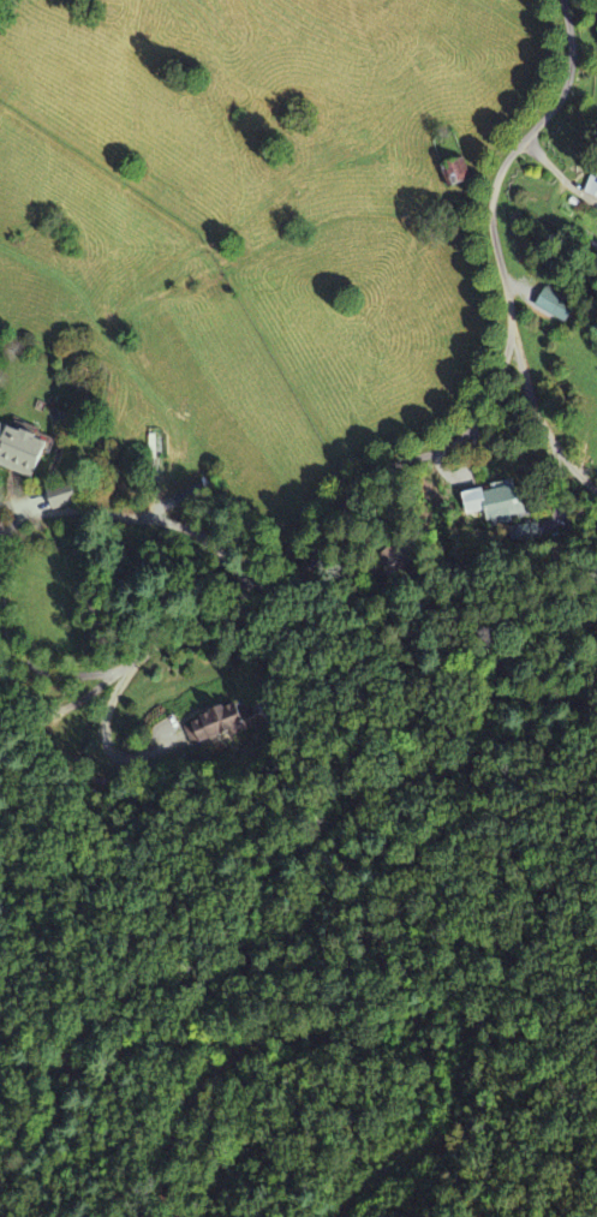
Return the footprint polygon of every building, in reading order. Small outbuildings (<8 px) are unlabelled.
[(587,180),(582,194),(596,199),(596,184),(587,180)] [(553,310),(557,301),(540,293),(533,308),(563,321),(566,315),(553,310)] [(35,482),(40,470),(48,473),(61,442),(18,424),(16,428),(4,422),(0,431),(0,453),(3,455),(0,462),(0,468),(35,482)] [(484,511),(493,531),(520,519),(504,486),(485,495),(481,488),(463,497),(473,517),(484,511)]
